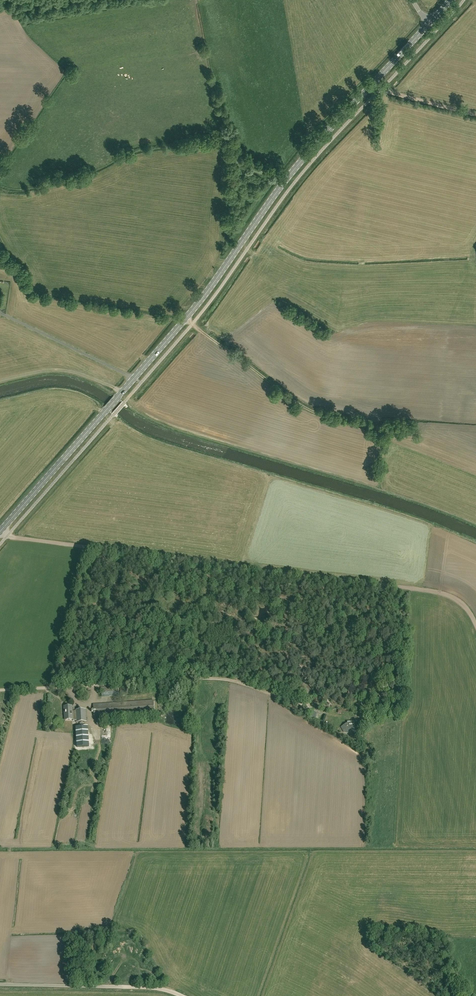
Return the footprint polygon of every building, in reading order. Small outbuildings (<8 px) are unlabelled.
[(154,713),(153,701),(93,705),(94,717),(154,713)] [(72,706),(64,706),(65,720),(73,720),(73,721),(76,721),(76,722),(86,722),(86,709),(76,710),(76,711),(72,711),(72,706)] [(348,723),(347,724),(342,727),(344,731),(343,731),(344,732),(347,730),(348,733),(353,732),(353,733),(356,732),(355,722),(351,723),(351,721),(348,722),(348,723)] [(89,746),(88,726),(75,727),(77,747),(89,746)]
